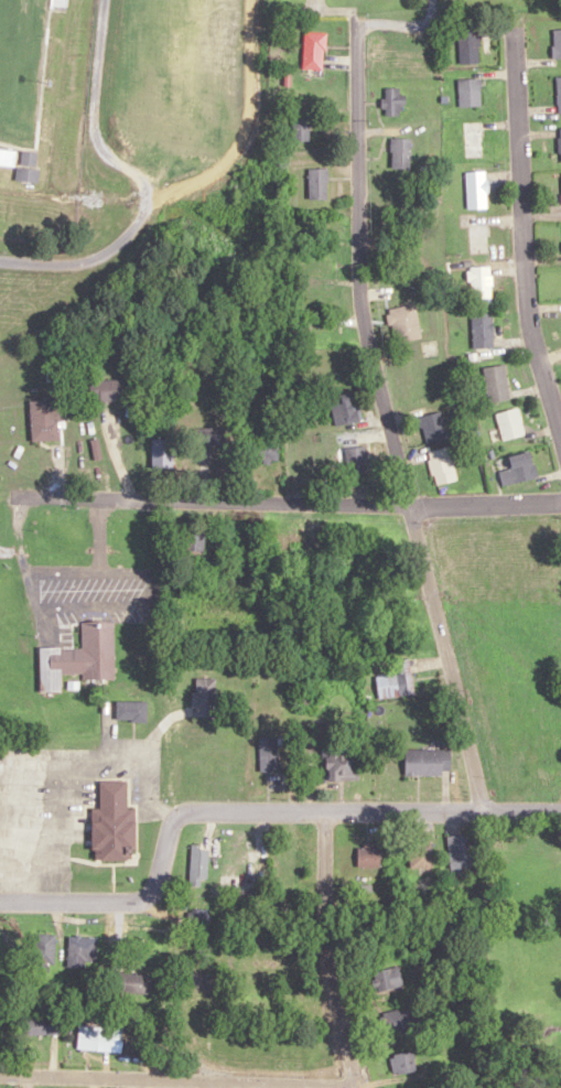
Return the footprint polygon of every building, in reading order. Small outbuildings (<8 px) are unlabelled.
[(458,64),(479,63),(478,26),(457,26),(458,64)] [(553,57),(560,57),(560,29),(553,29),(553,57)] [(324,31),(303,31),(302,68),(324,68),(324,31)] [(481,105),(480,78),(458,78),(459,106),(481,105)] [(402,87),(384,87),(384,115),(402,115),(402,87)] [(309,140),(309,117),(292,117),(292,140),(309,140)] [(463,121),(463,158),(483,158),(483,121),(463,121)] [(410,138),(390,138),(390,168),(410,168),(410,138)] [(38,150),(19,150),(18,180),(37,181),(38,150)] [(308,198),(327,198),(327,168),(308,168),(308,198)] [(486,207),(486,171),(466,171),(466,207),(486,207)] [(469,253),(487,253),(487,217),(469,217),(469,253)] [(471,266),(471,302),(491,302),(491,266),(471,266)] [(401,342),(423,330),(408,302),(385,315),(401,342)] [(493,347),(493,313),(472,313),(472,347),(493,347)] [(510,399),(505,364),(483,367),(488,402),(510,399)] [(89,379),(89,400),(124,400),(124,379),(89,379)] [(334,426),(361,419),(355,391),(334,395),(336,405),(330,406),(334,426)] [(30,400),(31,440),(60,439),(59,426),(66,426),(65,399),(30,400)] [(496,413),(503,440),(524,434),(517,408),(496,413)] [(426,444),(448,438),(440,411),(419,417),(426,444)] [(225,445),(225,427),(199,427),(199,445),(225,445)] [(152,438),(152,467),(166,467),(166,438),(152,438)] [(278,441),(258,441),(258,461),(278,461),(278,441)] [(345,473),(365,473),(365,446),(344,446),(345,473)] [(437,485),(457,479),(447,446),(426,453),(437,485)] [(511,467),(498,471),(502,487),(538,477),(530,450),(508,457),(511,467)] [(182,557),(203,557),(203,530),(182,530),(182,557)] [(114,621),(82,621),(82,647),(39,647),(39,692),(61,691),(61,673),(83,673),(83,679),(114,679),(114,621)] [(375,676),(379,699),(414,694),(409,658),(394,660),(395,673),(375,676)] [(215,678),(193,678),(193,716),(215,716),(215,678)] [(147,701),(117,701),(117,721),(147,721),(147,701)] [(277,771),(277,737),(259,737),(259,771),(277,771)] [(326,748),(326,779),(358,779),(358,751),(349,751),(349,748),(326,748)] [(451,776),(451,749),(406,749),(406,776),(451,776)] [(134,809),(126,809),(126,780),(100,780),(100,809),(92,809),(92,859),(134,859),(134,809)] [(447,836),(450,869),(478,867),(475,834),(447,836)] [(224,856),(246,857),(247,840),(224,839),(224,856)] [(409,868),(432,868),(432,840),(409,840),(409,868)] [(358,844),(358,867),(380,867),(380,844),(358,844)] [(207,845),(190,845),(190,885),(207,885),(207,845)] [(190,927),(208,927),(208,909),(190,909),(190,927)] [(55,934),(30,934),(30,971),(55,971),(55,934)] [(86,961),(95,961),(97,938),(69,935),(66,966),(85,968),(86,961)] [(403,985),(399,966),(373,973),(377,992),(403,985)] [(152,973),(115,973),(115,993),(152,993),(152,973)] [(422,1029),(415,1005),(381,1013),(387,1037),(422,1029)] [(22,1017),(22,1035),(59,1035),(59,1017),(22,1017)] [(98,1027),(77,1027),(77,1048),(98,1048),(98,1027)] [(394,1075),(417,1071),(413,1051),(390,1055),(394,1075)]
